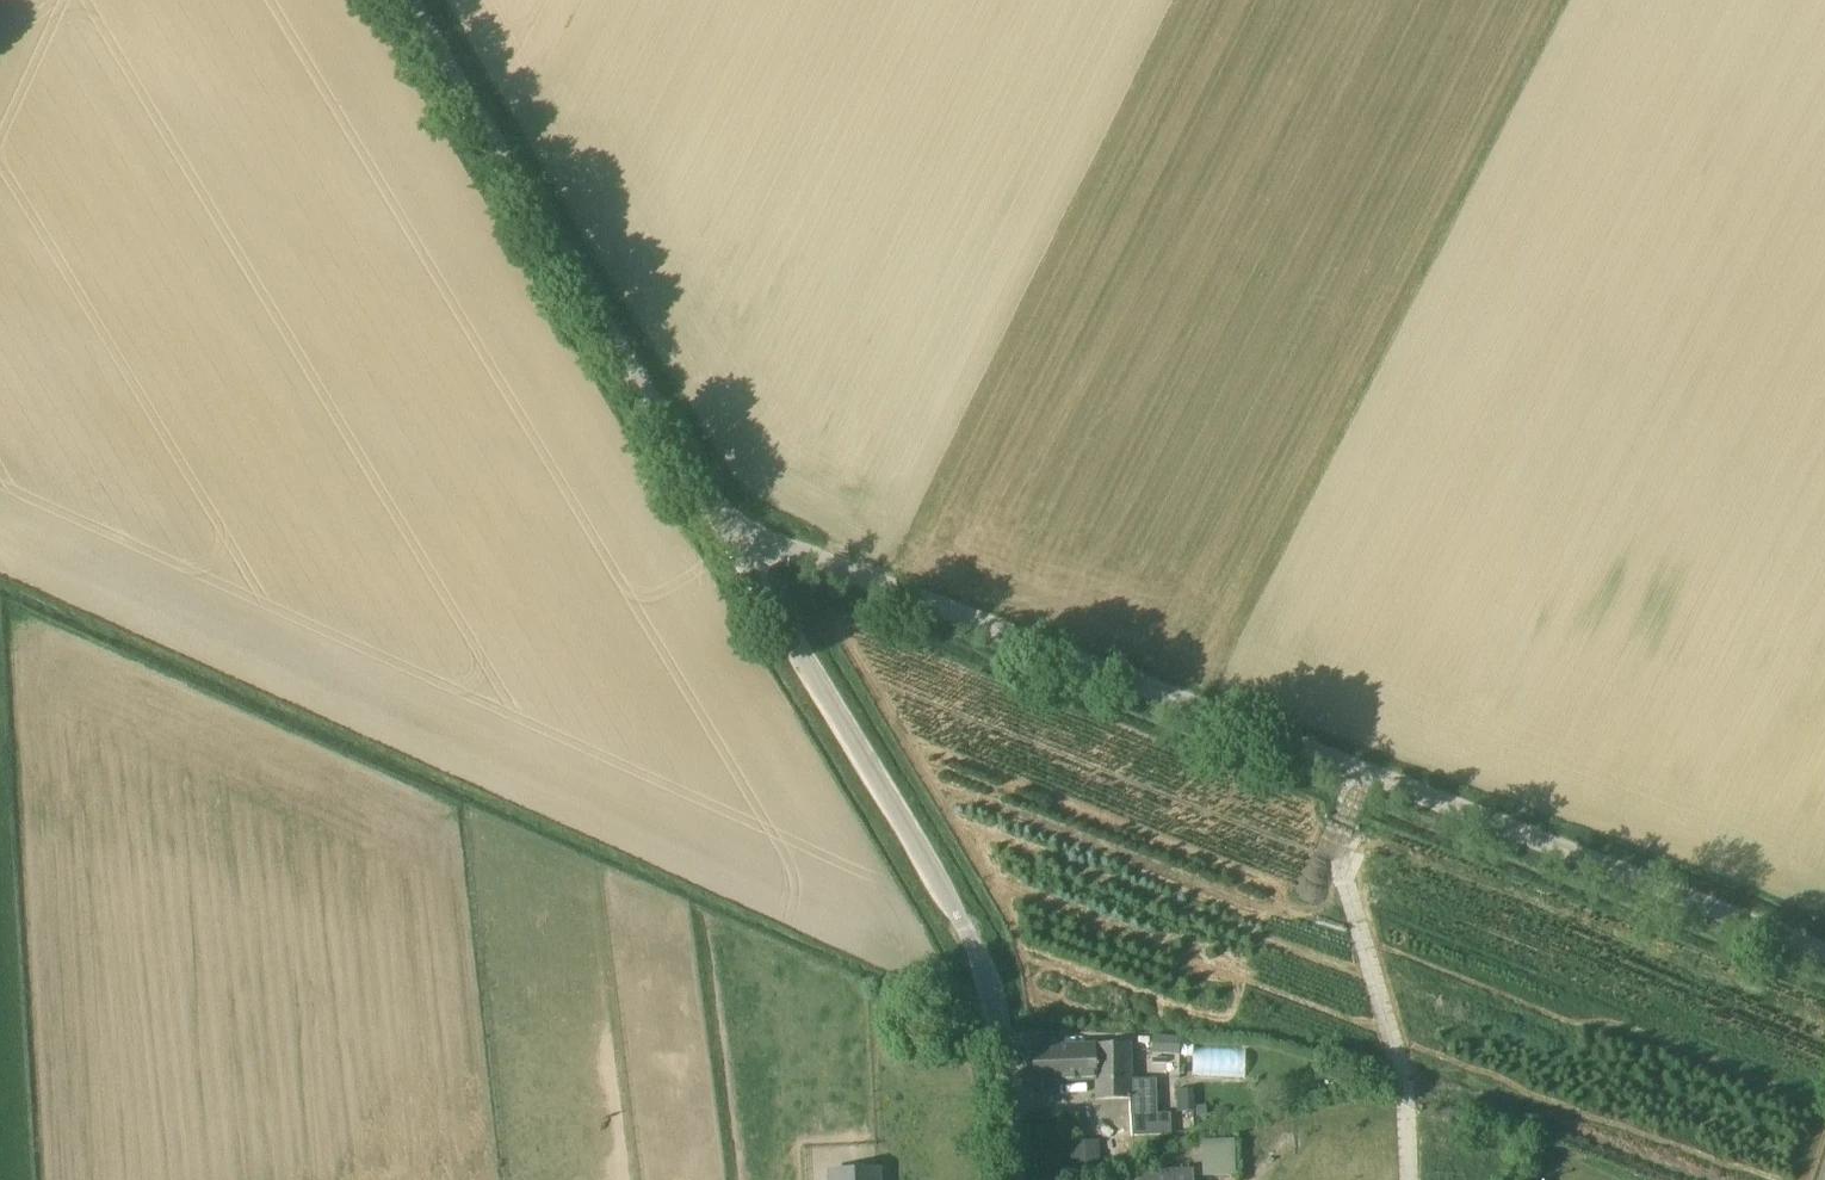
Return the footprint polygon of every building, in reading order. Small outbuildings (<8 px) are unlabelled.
[(1180,1036),(1152,1035),(1152,1053),(1180,1054),(1180,1036)] [(1093,1047),(1095,1079),(1096,1098),(1132,1096),(1133,1114),(1133,1135),(1169,1134),(1169,1113),(1158,1113),(1157,1077),(1132,1079),(1131,1045),(1093,1047)] [(1093,1047),(1034,1049),(1035,1082),(1095,1079),(1093,1047)] [(1177,1088),(1177,1110),(1191,1109),(1191,1088),(1177,1088)] [(1119,1132),(1102,1136),(1108,1172),(1126,1168),(1119,1132)] [(1070,1142),(1072,1170),(1101,1169),(1100,1141),(1070,1142)] [(1237,1144),(1204,1144),(1206,1179),(1238,1179),(1237,1144)] [(879,1170),(832,1173),(832,1179),(879,1179),(879,1170)]
